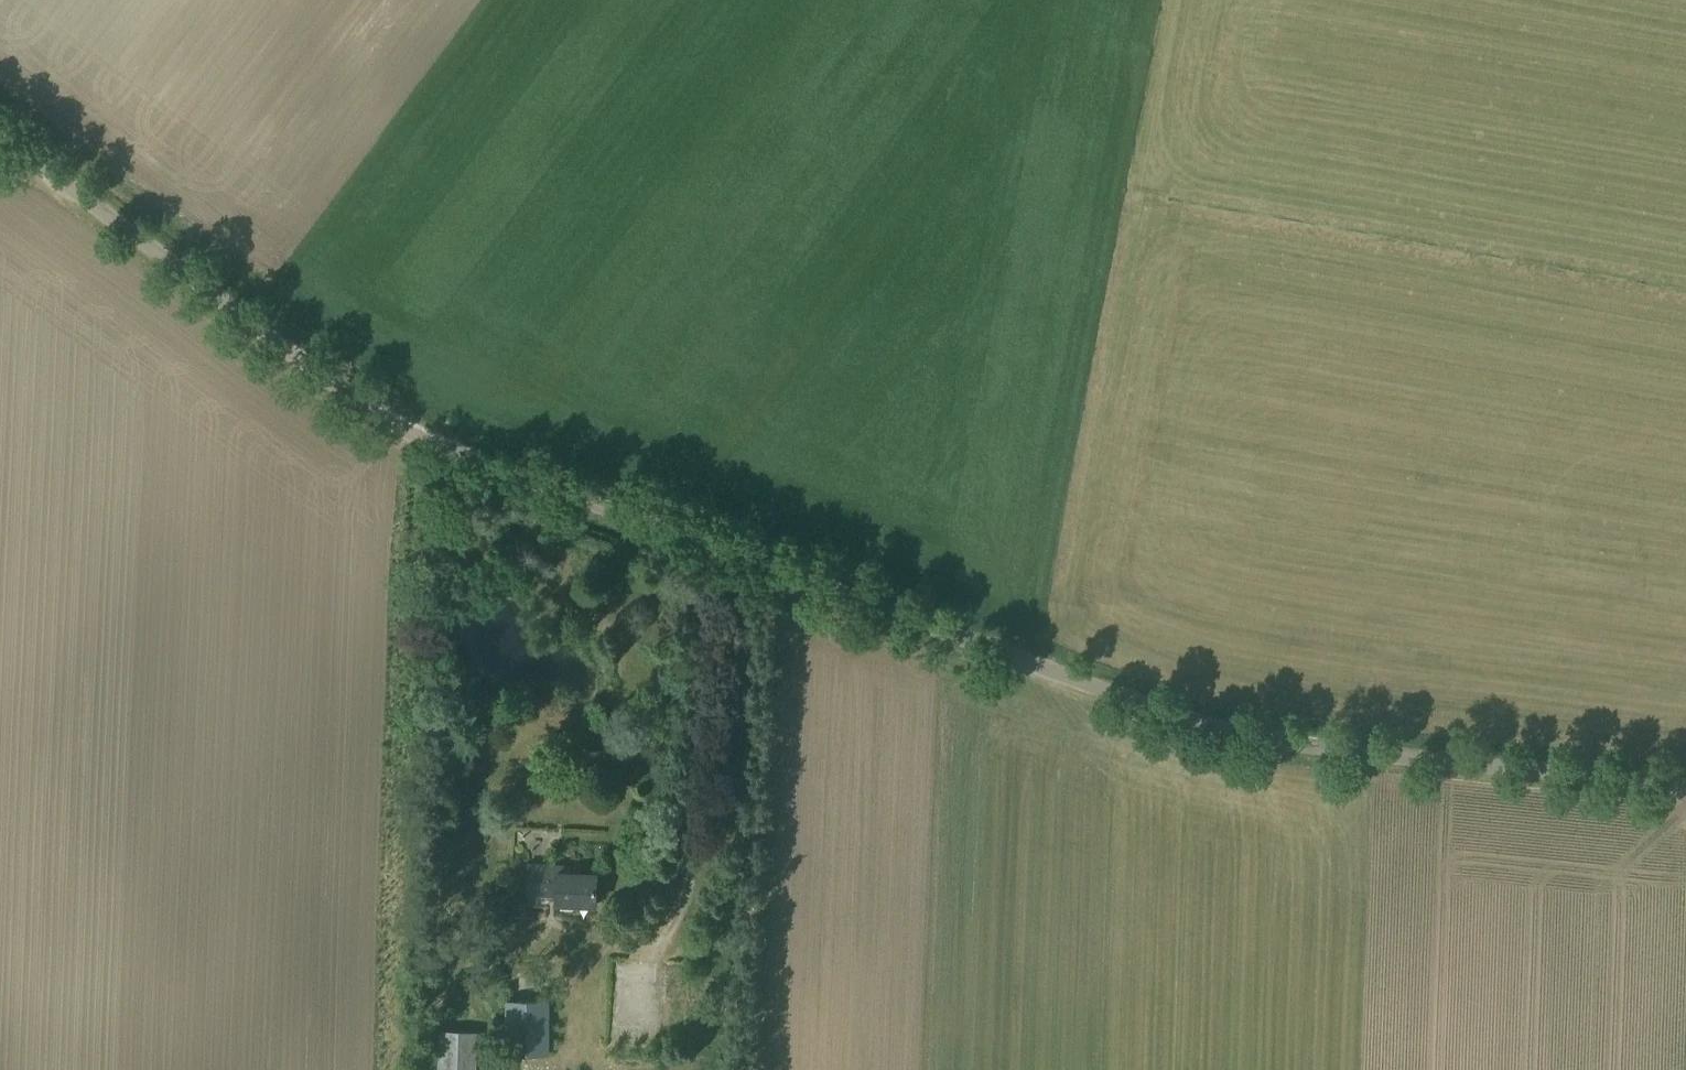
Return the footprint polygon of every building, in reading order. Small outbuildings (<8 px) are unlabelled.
[(568,871),(568,865),(529,863),(528,892),(556,894),(556,902),(596,903),(597,872),(568,871)] [(508,1053),(548,1053),(548,1000),(508,1000),(508,1053)] [(436,1069),(477,1069),(478,1025),(430,1024),(429,1069),(436,1069)]
